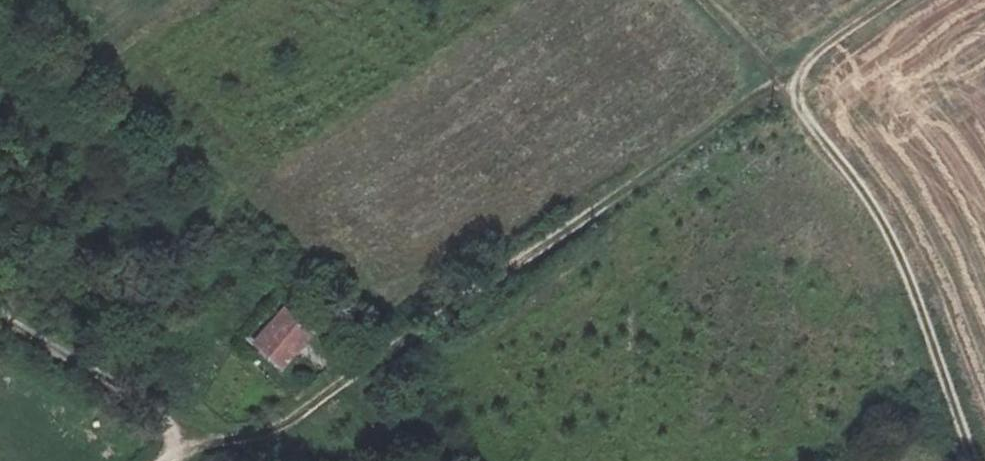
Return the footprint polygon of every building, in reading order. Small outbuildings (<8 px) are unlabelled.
[(252,347),(278,368),(309,335),(284,313),(252,347)]
